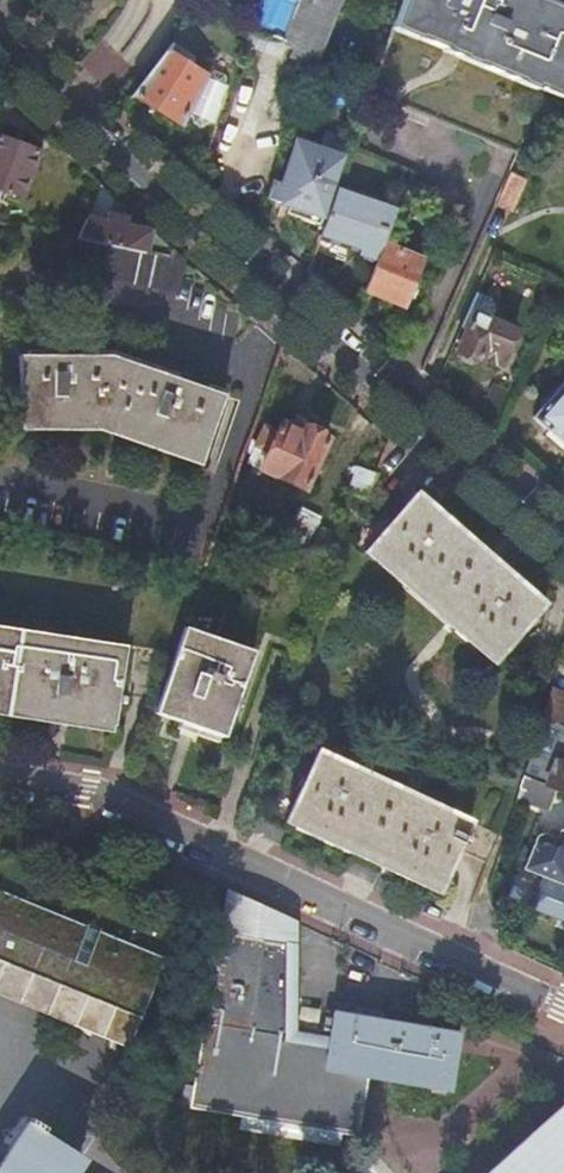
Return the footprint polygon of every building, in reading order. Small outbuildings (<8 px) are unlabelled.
[(288,47),(307,0),(259,0),(255,11),(247,33),(288,47)] [(312,66),(339,0),(307,0),(288,47),(291,49),(288,57),(312,66)] [(392,29),(563,99),(563,12),(536,0),(401,0),(392,29)] [(206,80),(166,54),(133,95),(181,124),(187,113),(215,126),(228,89),(223,87),(224,77),(212,73),(206,80)] [(0,138),(0,196),(1,196),(4,190),(22,197),(39,152),(0,138)] [(341,158),(296,142),(280,187),(303,194),(300,202),(323,210),(341,158)] [(507,173),(494,203),(512,211),(525,180),(507,173)] [(381,246),(395,212),(335,191),(319,238),(377,257),(381,246)] [(110,223),(86,218),(77,239),(146,253),(148,231),(127,227),(129,219),(112,216),(110,223)] [(184,260),(172,249),(170,258),(146,253),(77,239),(37,230),(30,260),(177,291),(184,260)] [(381,246),(377,257),(362,292),(401,309),(420,262),(381,246)] [(513,331),(471,313),(455,353),(458,355),(458,356),(459,361),(469,365),(472,363),(474,362),(478,363),(479,360),(497,368),(513,331)] [(111,354),(19,357),(21,422),(100,421),(201,458),(223,395),(111,354)] [(531,418),(563,446),(563,380),(531,418)] [(257,444),(248,440),(244,453),(251,457),(247,465),(302,492),(327,441),(300,429),(298,433),(281,425),(277,435),(264,428),(257,444)] [(346,493),(348,493),(364,498),(376,472),(355,465),(346,493)] [(415,492),(362,552),(364,554),(367,550),(456,628),(451,632),(463,643),(467,640),(489,660),(488,662),(490,664),(542,604),(541,602),(540,604),(416,494),(417,493),(415,492)] [(289,513),(278,543),(301,551),(311,522),(289,513)] [(186,650),(176,647),(152,715),(164,718),(161,726),(198,740),(201,733),(222,740),(247,671),(264,677),(292,597),(222,572),(197,647),(189,644),(186,650)] [(0,628),(0,710),(114,727),(117,705),(127,707),(129,699),(118,697),(125,647),(0,628)] [(548,689),(538,720),(558,727),(563,708),(563,695),(548,689)] [(315,748),(282,822),(285,823),(285,821),(390,869),(389,873),(403,879),(405,876),(435,890),(434,891),(436,892),(459,843),(462,845),(466,837),(462,835),(470,820),(467,818),(467,820),(317,751),(318,749),(315,748)] [(544,787),(563,795),(563,768),(554,763),(550,771),(525,761),(520,777),(544,787)] [(539,801),(544,787),(520,777),(515,793),(539,801)] [(553,830),(548,845),(540,842),(538,841),(536,841),(535,841),(533,843),(532,843),(530,845),(521,868),(521,870),(563,887),(563,884),(563,834),(553,830)] [(9,870),(0,891),(0,913),(146,973),(163,930),(9,870)] [(263,937),(220,930),(190,1106),(357,1134),(368,1072),(451,1087),(459,1032),(334,1011),(329,1041),(249,1029),(263,937)] [(497,1172),(563,1172),(563,1112),(497,1172)] [(77,1161),(43,1139),(46,1134),(41,1131),(44,1126),(31,1118),(28,1123),(26,1122),(0,1163),(0,1172),(70,1172),(77,1161)]
